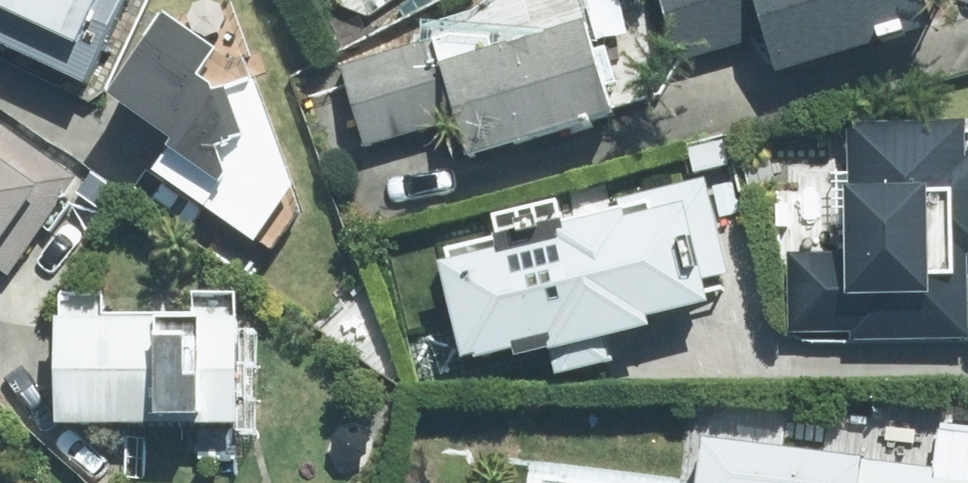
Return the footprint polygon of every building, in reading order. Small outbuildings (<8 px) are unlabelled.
[(98,80),(136,0),(0,0),(0,33),(98,80)] [(683,63),(774,36),(785,73),(944,26),(936,0),(664,0),(683,63)] [(297,180),(280,133),(278,127),(262,80),(228,92),(211,81),(230,54),(176,17),(122,94),(185,137),(161,171),(263,241),(302,184),(297,180)] [(465,120),(477,157),(624,114),(596,21),(421,73),(412,44),(346,63),(371,147),(465,120)] [(16,281),(84,181),(0,124),(0,270),(16,281)] [(852,124),(853,244),(784,245),(785,346),(967,345),(967,124),(852,124)] [(712,193),(448,253),(473,365),(552,347),(558,376),(619,362),(612,333),(718,309),(710,276),(730,271),(712,193)] [(61,312),(60,423),(244,423),(244,298),(200,298),(200,312),(61,312)] [(946,430),(941,467),(713,439),(707,482),(967,482),(967,433),(946,430)]
